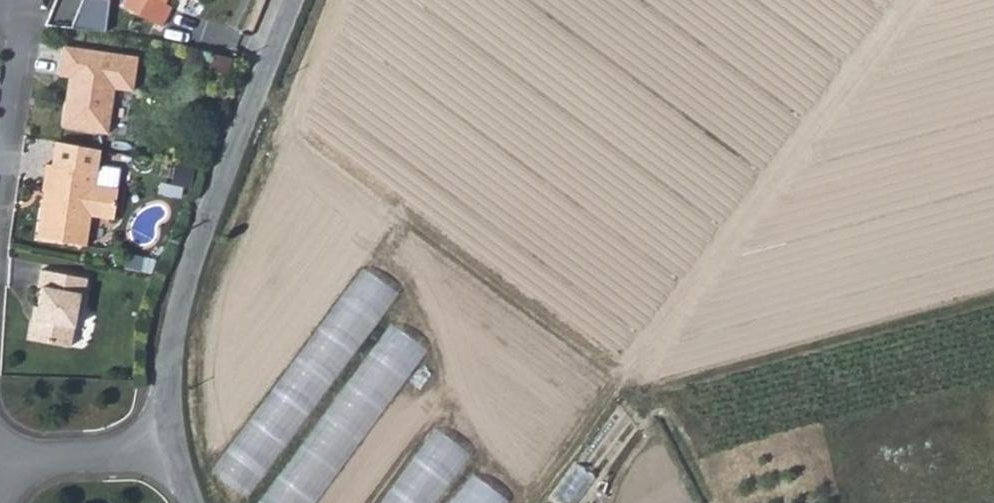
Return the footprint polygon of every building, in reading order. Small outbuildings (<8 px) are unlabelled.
[(75,30),(108,37),(113,0),(85,0),(75,30)] [(116,13),(154,32),(164,13),(157,8),(162,0),(123,0),(116,13)] [(141,59),(67,45),(62,74),(71,76),(61,125),(107,134),(116,89),(134,93),(141,59)] [(117,187),(116,186),(94,183),(97,163),(99,148),(54,139),(51,163),(45,162),(41,188),(43,189),(36,236),(85,243),(89,213),(113,217),(117,187)] [(119,166),(97,163),(94,183),(116,186),(119,166)] [(363,267),(212,471),(248,498),(399,294),(363,267)] [(86,276),(40,268),(37,284),(41,285),(35,317),(31,318),(27,337),(69,345),(75,316),(79,312),(86,276)] [(392,324),(260,502),(317,502),(429,349),(392,324)] [(381,502),(437,502),(473,454),(437,427),(381,502)] [(562,498),(571,502),(585,502),(600,475),(579,464),(562,498)] [(453,502),(510,502),(511,502),(475,474),(453,502)]
